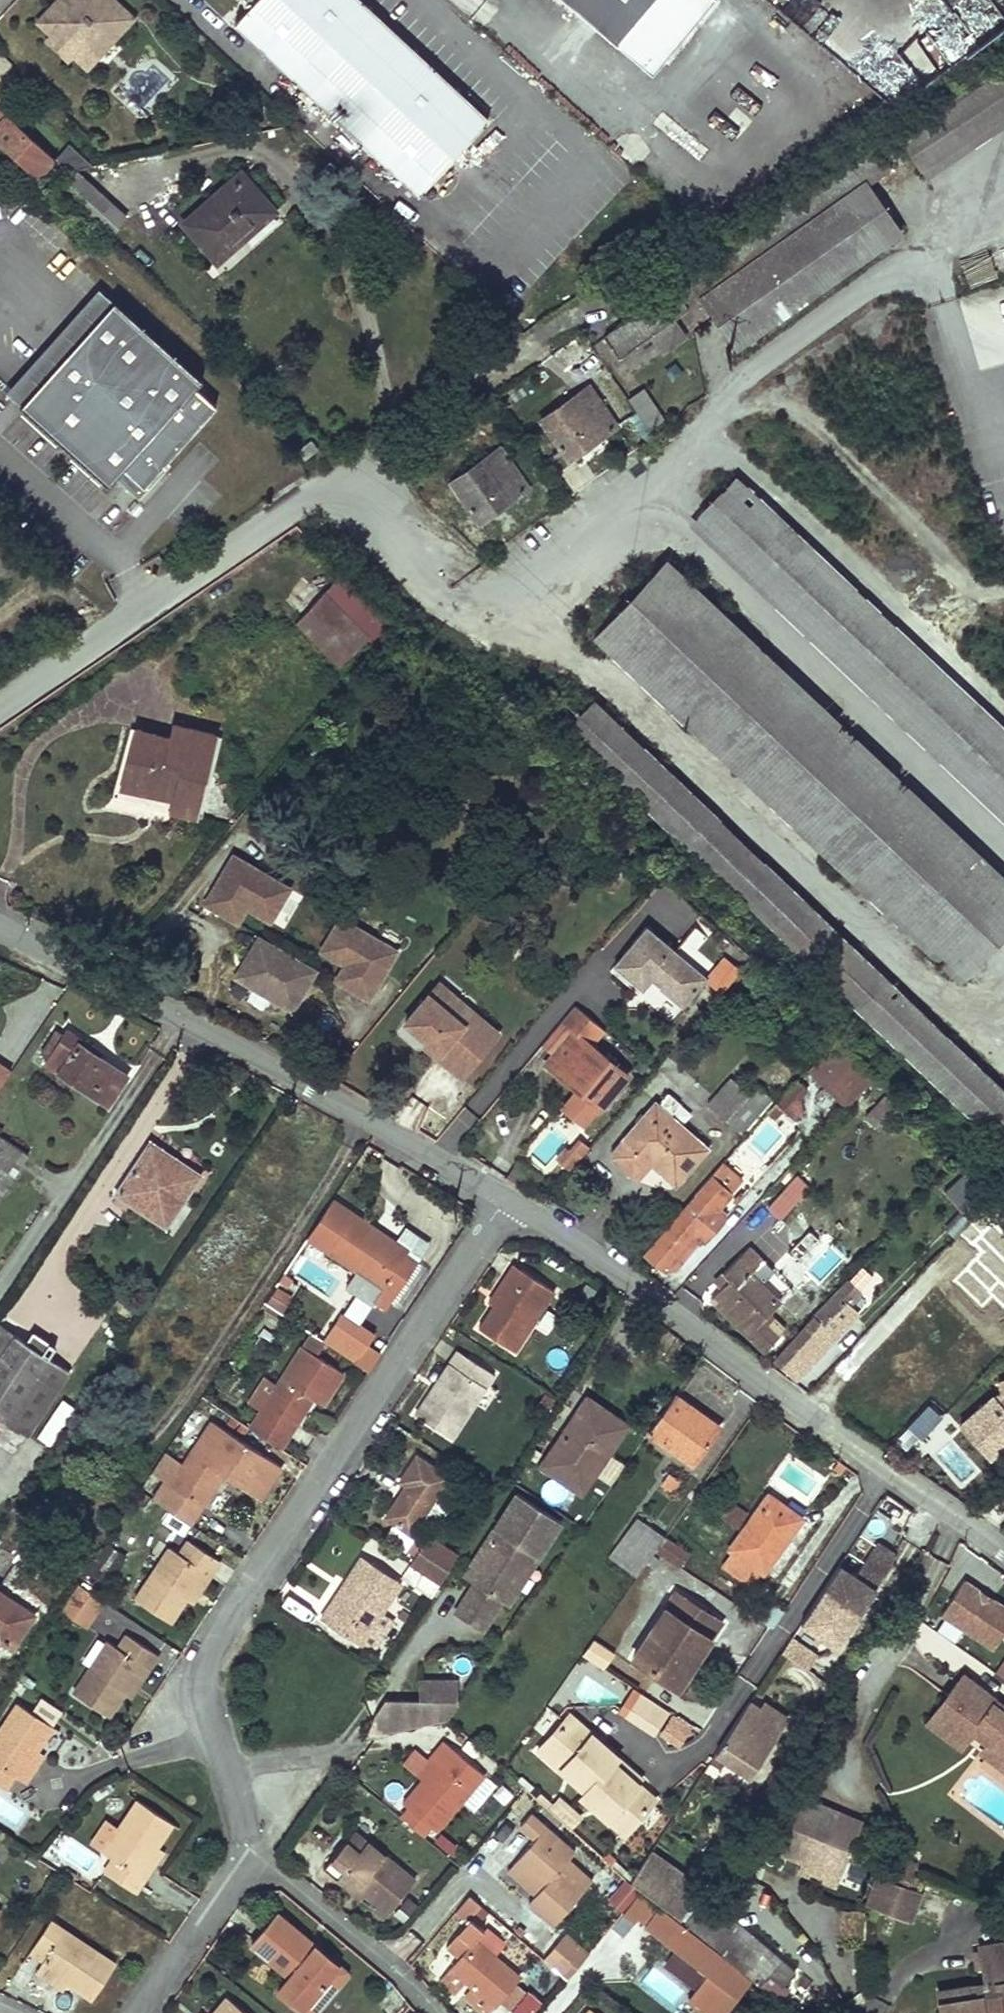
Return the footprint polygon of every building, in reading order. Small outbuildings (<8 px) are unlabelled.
[(71,1),(60,13),(54,8),(41,22),(55,36),(66,37),(74,44),(76,54),(90,68),(136,19),(116,0),(70,0),(71,1)] [(71,1),(70,0),(61,0),(54,8),(60,13),(71,1)] [(240,26),(424,198),(493,124),(360,0),(264,0),(251,13),(240,26)] [(251,13),(264,0),(245,0),(251,13)] [(621,42),(656,0),(572,0),(621,42)] [(968,0),(954,0),(940,13),(951,25),(972,5),(968,0)] [(66,37),(55,36),(51,41),(71,60),(76,54),(74,44),(66,37)] [(706,68),(688,86),(710,106),(728,88),(706,68)] [(968,140),(1003,117),(1003,69),(988,80),(983,73),(942,100),(968,140)] [(948,110),(904,138),(924,168),(968,140),(948,110)] [(40,178),(55,162),(0,112),(0,141),(40,178)] [(166,112),(153,127),(160,134),(173,119),(166,112)] [(888,168),(870,142),(849,155),(850,158),(688,274),(739,346),(903,232),(867,182),(888,168)] [(115,204),(82,174),(63,194),(96,224),(115,204)] [(273,212),(242,176),(186,224),(218,260),(273,212)] [(130,219),(115,204),(96,224),(111,239),(130,219)] [(20,404),(116,299),(101,286),(6,390),(20,404)] [(690,308),(675,288),(607,336),(622,357),(690,308)] [(144,485),(217,405),(197,386),(204,379),(116,299),(20,404),(108,484),(115,477),(124,467),(144,485)] [(619,425),(591,385),(544,418),(571,458),(619,425)] [(644,387),(626,399),(646,431),(664,419),(644,387)] [(313,437),(298,449),(306,459),(321,448),(313,437)] [(529,488),(501,448),(453,482),(482,523),(529,488)] [(135,495),(144,485),(124,467),(115,477),(135,495)] [(735,490),(707,519),(1003,799),(1003,745),(735,490)] [(351,575),(329,596),(364,630),(387,609),(351,575)] [(653,578),(615,617),(978,962),(1003,935),(1003,909),(653,578)] [(364,630),(329,596),(301,623),(342,665),(371,637),(364,630)] [(615,617),(603,630),(615,642),(628,629),(615,617)] [(573,678),(545,707),(1003,1144),(1003,1089),(573,678)] [(218,734),(176,724),(173,738),(138,729),(125,784),(176,795),(173,810),(197,816),(218,734)] [(238,925),(244,912),(272,926),(292,885),(227,854),(201,907),(238,925)] [(339,967),(330,982),(368,1004),(399,951),(337,916),(316,954),(339,967)] [(717,968),(688,943),(678,955),(649,931),(614,972),(672,1021),(717,968)] [(251,936),(230,983),(296,1012),(317,966),(251,936)] [(459,1082),(501,1035),(438,979),(396,1026),(459,1082)] [(596,1047),(609,1032),(580,1006),(546,1045),(558,1056),(549,1066),(602,1111),(631,1077),(596,1047)] [(50,1059),(47,1063),(109,1105),(127,1078),(94,1055),(96,1051),(68,1032),(66,1036),(58,1031),(43,1054),(50,1059)] [(850,1103),(872,1078),(835,1044),(813,1069),(850,1103)] [(9,1087),(0,1069),(0,1091),(9,1087)] [(708,1104),(744,1136),(773,1103),(757,1088),(748,1097),(729,1080),(708,1104)] [(887,1093),(877,1083),(859,1102),(870,1112),(867,1115),(880,1127),(899,1107),(886,1095),(887,1093)] [(665,1098),(659,1105),(671,1116),(677,1109),(665,1098)] [(659,1105),(657,1103),(612,1153),(612,1160),(637,1182),(653,1165),(677,1187),(710,1151),(671,1116),(659,1105)] [(781,1110),(775,1104),(766,1114),(773,1120),(781,1110)] [(912,1119),(899,1107),(880,1127),(894,1139),(912,1119)] [(455,1147),(476,1116),(464,1108),(443,1139),(455,1147)] [(28,1155),(0,1135),(0,1196),(28,1155)] [(561,1163),(570,1171),(590,1149),(581,1140),(570,1153),(561,1163)] [(171,1163),(174,1159),(153,1144),(150,1149),(171,1163)] [(121,1195),(132,1203),(166,1226),(200,1176),(174,1159),(171,1163),(150,1149),(119,1194),(121,1195)] [(557,1160),(561,1163),(570,1153),(566,1150),(557,1160)] [(711,1177),(681,1215),(707,1237),(725,1216),(718,1209),(730,1194),(711,1177)] [(811,1190),(800,1177),(770,1207),(781,1219),(811,1190)] [(977,1194),(963,1178),(947,1193),(961,1209),(977,1194)] [(128,1209),(132,1203),(121,1195),(117,1201),(128,1209)] [(332,1251),(384,1286),(375,1300),(388,1308),(419,1260),(408,1252),(410,1249),(398,1240),(395,1244),(376,1232),(378,1228),(356,1215),(332,1251)] [(681,1215),(649,1255),(668,1270),(679,1269),(707,1237),(681,1215)] [(774,1270),(751,1247),(717,1281),(723,1287),(712,1298),(767,1350),(781,1336),(769,1325),(765,1321),(771,1314),(781,1304),(761,1284),(774,1270)] [(510,1282),(523,1263),(515,1257),(501,1277),(510,1282)] [(556,1284),(523,1263),(510,1282),(501,1277),(485,1302),(490,1306),(474,1329),(510,1353),(556,1284)] [(777,1359),(792,1373),(798,1379),(859,1314),(849,1305),(861,1293),(847,1281),(813,1317),(815,1318),(777,1359)] [(285,1313),(292,1295),(273,1288),(266,1306),(285,1313)] [(775,1318),(771,1314),(765,1321),(769,1325),(775,1318)] [(26,1434),(68,1372),(0,1328),(0,1417),(26,1434)] [(369,1373),(381,1355),(355,1338),(343,1354),(369,1373)] [(296,1348),(243,1429),(275,1450),(293,1423),(289,1421),(304,1398),(308,1400),(320,1408),(340,1377),(296,1348)] [(455,1373),(465,1359),(455,1352),(445,1367),(429,1391),(435,1395),(451,1371),(455,1373)] [(490,1375),(465,1359),(455,1373),(451,1371),(435,1395),(429,1391),(411,1417),(446,1441),(480,1390),(490,1375)] [(993,1394),(958,1418),(984,1455),(1003,1440),(1003,1391),(993,1394)] [(675,1395),(650,1431),(695,1463),(720,1427),(675,1395)] [(293,1423),(308,1400),(304,1398),(289,1421),(293,1423)] [(627,1427),(587,1400),(543,1466),(583,1493),(627,1427)] [(947,1416),(933,1403),(910,1428),(923,1441),(947,1416)] [(278,1472),(209,1426),(167,1488),(199,1509),(213,1489),(207,1485),(214,1474),(257,1503),(278,1472)] [(843,1475),(849,1467),(839,1460),(833,1468),(843,1475)] [(386,1523),(412,1539),(448,1483),(415,1462),(400,1486),(407,1491),(386,1523)] [(681,1481),(669,1473),(663,1482),(674,1491),(681,1481)] [(514,1609),(559,1518),(506,1492),(463,1579),(468,1581),(451,1615),(486,1633),(501,1603),(514,1609)] [(800,1518),(769,1497),(732,1547),(736,1550),(727,1563),(753,1581),(762,1568),(765,1570),(800,1518)] [(748,1517),(736,1508),(725,1522),(737,1531),(748,1517)] [(612,1557),(639,1575),(645,1566),(653,1556),(657,1549),(666,1537),(639,1518),(612,1557)] [(404,1570),(433,1591),(458,1556),(429,1535),(404,1570)] [(689,1553),(666,1537),(657,1549),(681,1565),(689,1553)] [(857,1572),(842,1561),(820,1595),(804,1618),(835,1639),(846,1622),(850,1624),(877,1584),(899,1551),(880,1538),(857,1572)] [(101,1542),(86,1574),(109,1584),(123,1552),(101,1542)] [(202,1575),(209,1580),(218,1566),(186,1545),(178,1558),(167,1551),(133,1603),(169,1626),(183,1604),(202,1575)] [(653,1556),(645,1566),(655,1573),(662,1563),(653,1556)] [(363,1561),(346,1586),(349,1589),(334,1613),(330,1611),(322,1623),(362,1650),(401,1587),(363,1561)] [(190,1609),(209,1580),(202,1575),(183,1604),(190,1609)] [(1003,1632),(1003,1606),(963,1579),(937,1617),(991,1652),(1003,1632)] [(73,1585),(58,1614),(88,1629),(103,1600),(73,1585)] [(349,1589),(346,1586),(330,1611),(334,1613),(349,1589)] [(705,1632),(711,1636),(721,1621),(677,1591),(633,1657),(671,1682),(705,1632)] [(0,1593),(0,1642),(3,1638),(14,1645),(34,1615),(0,1593)] [(850,1624),(846,1622),(835,1639),(839,1641),(850,1624)] [(677,1686),(711,1636),(705,1632),(671,1682),(677,1686)] [(794,1633),(784,1648),(810,1665),(820,1650),(794,1633)] [(594,1639),(583,1654),(604,1668),(614,1653),(594,1639)] [(139,1672),(146,1676),(155,1661),(124,1641),(116,1653),(104,1646),(70,1697),(106,1721),(121,1700),(139,1672)] [(1002,1658),(993,1675),(1003,1681),(1003,1660),(1002,1658)] [(127,1704),(146,1676),(139,1672),(121,1700),(127,1704)] [(1003,1754),(1003,1705),(1001,1709),(993,1703),(995,1700),(963,1676),(929,1722),(963,1746),(978,1726),(993,1737),(989,1743),(1003,1754)] [(380,1714),(367,1736),(447,1719),(455,1707),(459,1685),(420,1683),(419,1707),(385,1706),(380,1714)] [(668,1711),(642,1694),(628,1714),(654,1731),(668,1711)] [(753,1695),(715,1752),(749,1774),(790,1711),(768,1696),(763,1703),(753,1695)] [(34,1709),(54,1721),(59,1711),(40,1699),(34,1709)] [(37,1753),(53,1727),(16,1704),(0,1730),(0,1786),(7,1791),(15,1779),(18,1781),(24,1773),(37,1753)] [(569,1715),(546,1740),(567,1760),(560,1768),(584,1790),(580,1795),(614,1825),(625,1813),(634,1821),(653,1799),(636,1785),(623,1773),(628,1768),(569,1715)] [(546,1740),(539,1748),(560,1768),(567,1760),(546,1740)] [(407,1807),(429,1827),(434,1831),(483,1775),(444,1741),(431,1755),(437,1761),(420,1780),(401,1801),(407,1807)] [(989,1743),(983,1752),(1003,1767),(1003,1754),(989,1743)] [(43,1757),(37,1753),(24,1773),(30,1777),(43,1757)] [(437,1761),(431,1755),(414,1774),(420,1780),(437,1761)] [(628,1768),(623,1773),(636,1785),(640,1779),(628,1768)] [(764,1789),(755,1812),(831,1843),(840,1823),(764,1789)] [(558,1799),(548,1809),(569,1828),(579,1816),(558,1799)] [(138,1875),(156,1848),(171,1825),(136,1801),(102,1851),(112,1858),(103,1873),(134,1894),(144,1878),(138,1875)] [(399,1816),(422,1835),(429,1827),(407,1807),(399,1816)] [(539,1887),(534,1893),(528,1900),(554,1922),(582,1890),(557,1869),(574,1849),(530,1811),(519,1823),(534,1837),(511,1863),(539,1887)] [(831,1843),(755,1812),(747,1832),(770,1841),(766,1851),(837,1879),(849,1849),(831,1843)] [(625,1813),(614,1825),(623,1833),(634,1821),(625,1813)] [(357,1851),(366,1839),(353,1829),(344,1840),(357,1851)] [(770,1841),(747,1832),(744,1841),(766,1851),(770,1841)] [(415,1878),(366,1839),(357,1851),(344,1840),(324,1865),(337,1877),(342,1872),(366,1892),(377,1900),(389,1910),(415,1878)] [(162,1852),(156,1848),(138,1875),(144,1878),(162,1852)] [(628,1856),(622,1852),(619,1856),(624,1860),(628,1856)] [(649,1852),(629,1882),(679,1915),(699,1885),(649,1852)] [(763,1869),(737,1852),(722,1875),(748,1892),(763,1869)] [(506,1868),(534,1893),(539,1887),(511,1863),(506,1868)] [(908,1889),(914,1875),(900,1869),(894,1883),(908,1889)] [(342,1872),(337,1877),(362,1897),(366,1892),(342,1872)] [(894,1883),(875,1876),(863,1906),(905,1922),(917,1892),(908,1889),(894,1883)] [(640,1892),(623,1911),(635,1921),(639,1915),(645,1920),(644,1921),(677,1947),(709,1972),(720,1980),(732,1964),(640,1892)] [(11,1900),(0,1893),(0,1917),(11,1900)] [(463,1920),(477,1904),(467,1895),(453,1911),(463,1920)] [(706,1897),(686,1921),(725,1954),(745,1930),(706,1897)] [(385,1915),(389,1910),(377,1900),(372,1905),(385,1915)] [(276,1987),(301,2007),(339,1962),(276,1912),(251,1943),(287,1973),(276,1987)] [(473,1978),(469,1983),(493,2004),(520,1973),(476,1937),(484,1927),(469,1915),(444,1944),(458,1955),(449,1966),(463,1977),(467,1972),(473,1978)] [(43,1963),(70,1981),(94,1997),(118,1962),(52,1918),(32,1948),(46,1958),(43,1963)] [(737,1963),(759,1937),(747,1927),(745,1930),(725,1954),(737,1963)] [(545,1957),(568,1976),(590,1950),(567,1931),(545,1957)] [(772,1993),(786,2007),(800,1990),(790,1982),(800,1971),(759,1937),(737,1963),(766,1988),(772,1993)] [(976,1987),(939,1993),(942,2012),(1003,2012),(1003,1944),(981,1947),(984,1970),(986,1986),(987,1996),(978,1997),(976,1987)] [(709,1972),(677,1947),(665,1962),(696,1988),(709,1972)] [(974,1972),(984,1970),(981,1947),(970,1949),(974,1972)] [(339,1962),(301,2007),(308,2012),(346,1968),(339,1962)] [(64,1990),(70,1981),(43,1963),(37,1971),(64,1990)] [(463,1977),(469,1983),(473,1978),(467,1972),(463,1977)] [(499,2000),(509,2010),(526,1994),(516,1984),(499,2000)] [(986,1986),(976,1987),(978,1997),(987,1996),(986,1986)] [(539,1998),(526,1990),(513,2011),(516,2012),(530,2012),(539,1998)] [(223,1995),(208,2012),(243,2012),(223,1995)]
